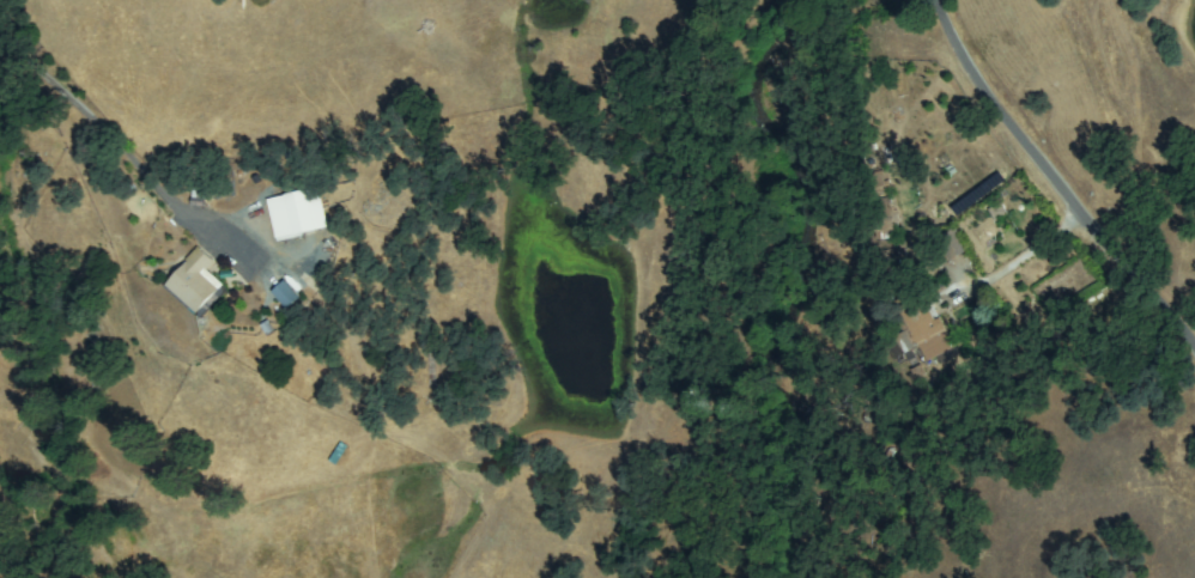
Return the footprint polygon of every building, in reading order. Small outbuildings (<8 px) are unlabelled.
[(314,187),(326,225),(280,239),(268,201),(314,187)] [(1006,214),(998,201),(986,208),(993,221),(1006,214)] [(891,231),(878,230),(880,212),(893,213),(891,231)] [(938,238),(954,230),(966,251),(950,260),(938,238)] [(206,270),(225,290),(200,316),(168,286),(200,251),(213,263),(206,270)] [(277,292),(289,280),(303,297),(290,308),(277,292)] [(892,340),(906,331),(894,311),(922,294),(944,333),(902,357),(892,340)]
